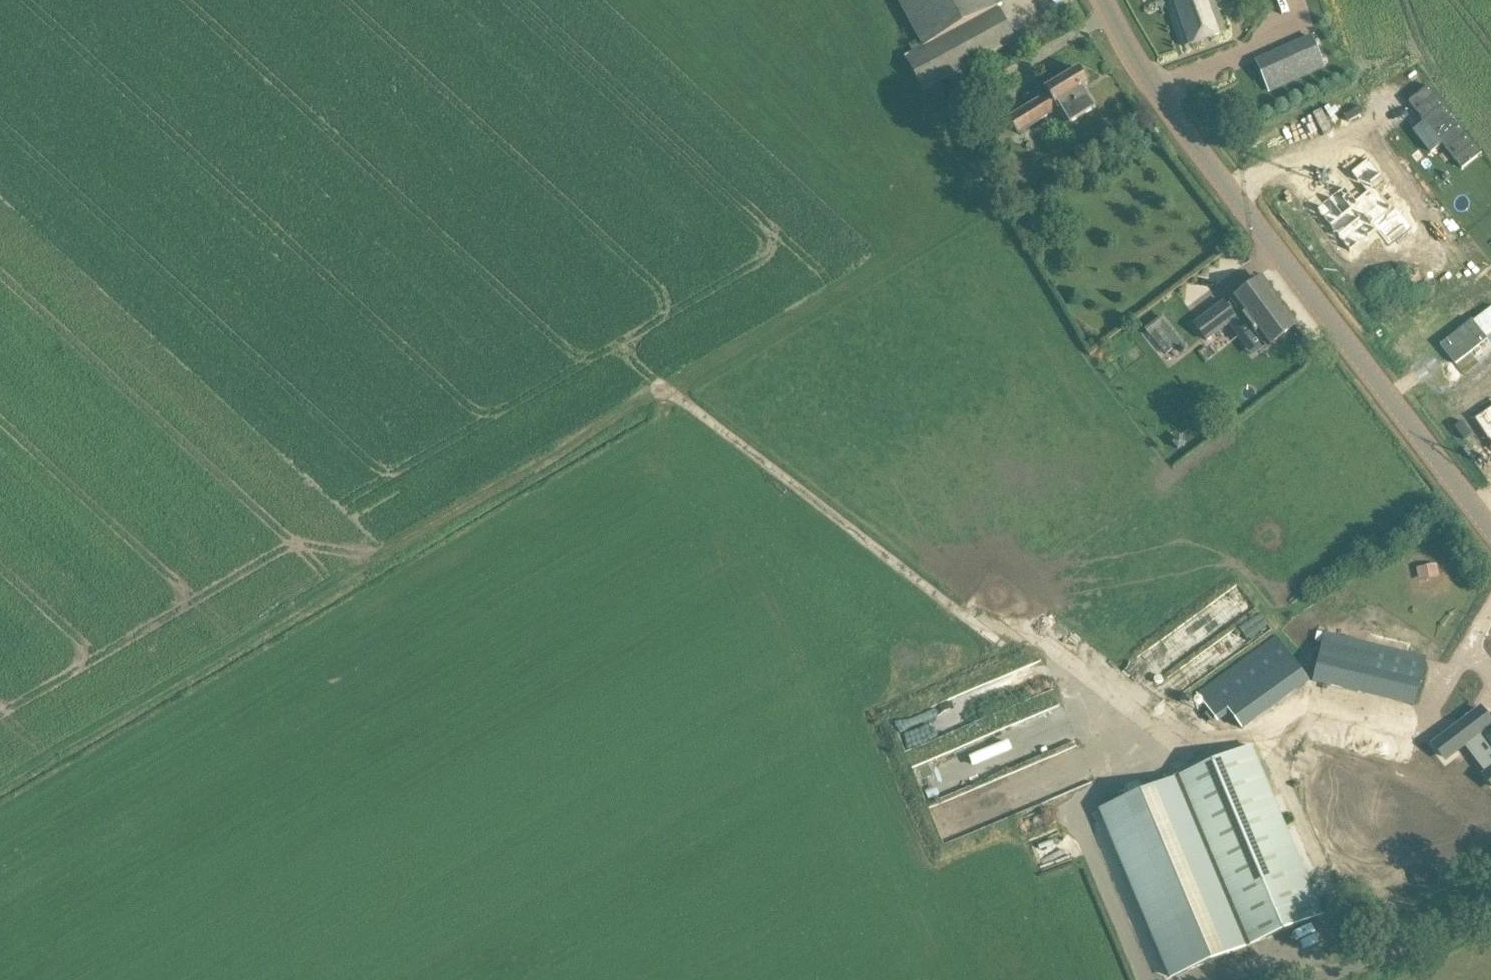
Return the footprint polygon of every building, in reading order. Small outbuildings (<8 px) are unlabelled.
[(923,45),(904,56),(923,91),(925,90),(931,101),(946,93),(941,82),(948,78),(959,99),(980,87),(969,67),(1017,41),(998,7),(1002,5),(1000,0),(899,0),(923,45)] [(1186,47),(1227,33),(1215,1),(1213,1),(1213,0),(1169,0),(1186,47)] [(1289,45),(1266,55),(1280,88),(1303,78),(1289,45)] [(1046,89),(1048,94),(1009,118),(1018,133),(1055,111),(1059,118),(1062,116),(1068,125),(1097,107),(1084,87),(1088,85),(1078,69),(1046,89)] [(1393,208),(1375,186),(1356,201),(1345,187),(1317,210),(1350,252),(1379,230),(1374,223),(1393,208)] [(1193,324),(1206,341),(1236,319),(1239,324),(1245,320),(1265,348),(1296,325),(1262,279),(1227,305),(1224,301),(1193,324)] [(1143,331),(1163,357),(1182,342),(1161,316),(1143,331)] [(1475,419),(1490,444),(1490,408),(1475,419)] [(1364,543),(1372,552),(1381,545),(1374,535),(1364,543)] [(1313,681),(1414,705),(1425,658),(1325,634),(1313,681)] [(1210,684),(1243,729),(1309,681),(1276,635),(1210,684)] [(1430,743),(1443,761),(1490,725),(1490,719),(1480,705),(1430,743)] [(927,806),(942,842),(1102,777),(1083,773),(1085,764),(1077,744),(1014,770),(1006,768),(1026,760),(1017,759),(1020,743),(1026,758),(1039,753),(1034,741),(1038,721),(1036,716),(968,743),(966,756),(961,758),(959,769),(974,772),(977,779),(989,781),(927,806)] [(1172,977),(1320,915),(1249,748),(1102,810),(1172,977)] [(1480,773),(1490,788),(1490,766),(1480,773)]
